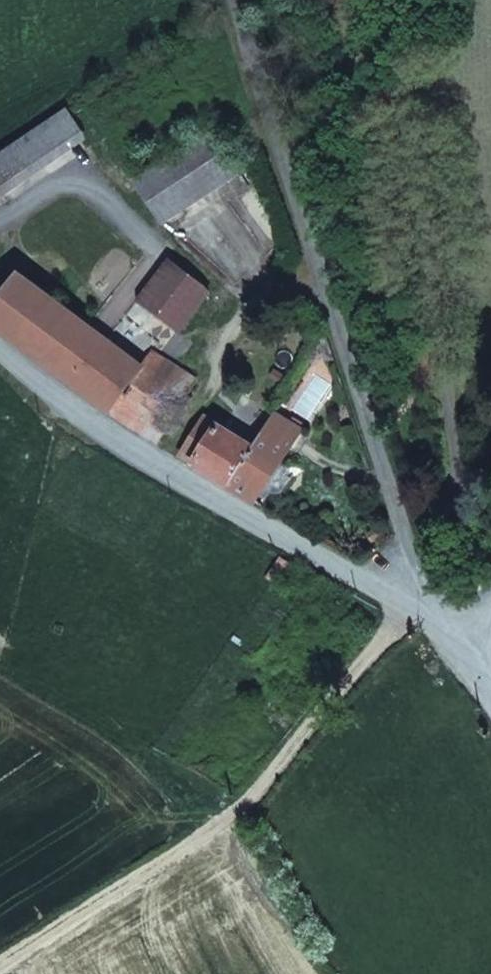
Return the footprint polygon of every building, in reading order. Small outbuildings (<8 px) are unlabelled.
[(0,155),(0,189),(83,132),(67,109),(0,155)] [(219,125),(135,180),(163,223),(246,168),(219,125)] [(141,365),(151,350),(159,355),(207,291),(167,260),(107,339),(141,365)] [(109,410),(141,365),(107,339),(18,273),(0,297),(0,328),(109,410)] [(141,365),(109,410),(158,440),(196,379),(159,355),(151,350),(141,365)] [(254,444),(229,485),(255,501),(265,486),(275,493),(281,491),(291,476),(289,467),(281,462),(303,430),(273,412),(254,444)] [(180,454),(229,485),(254,444),(204,416),(180,454)]
